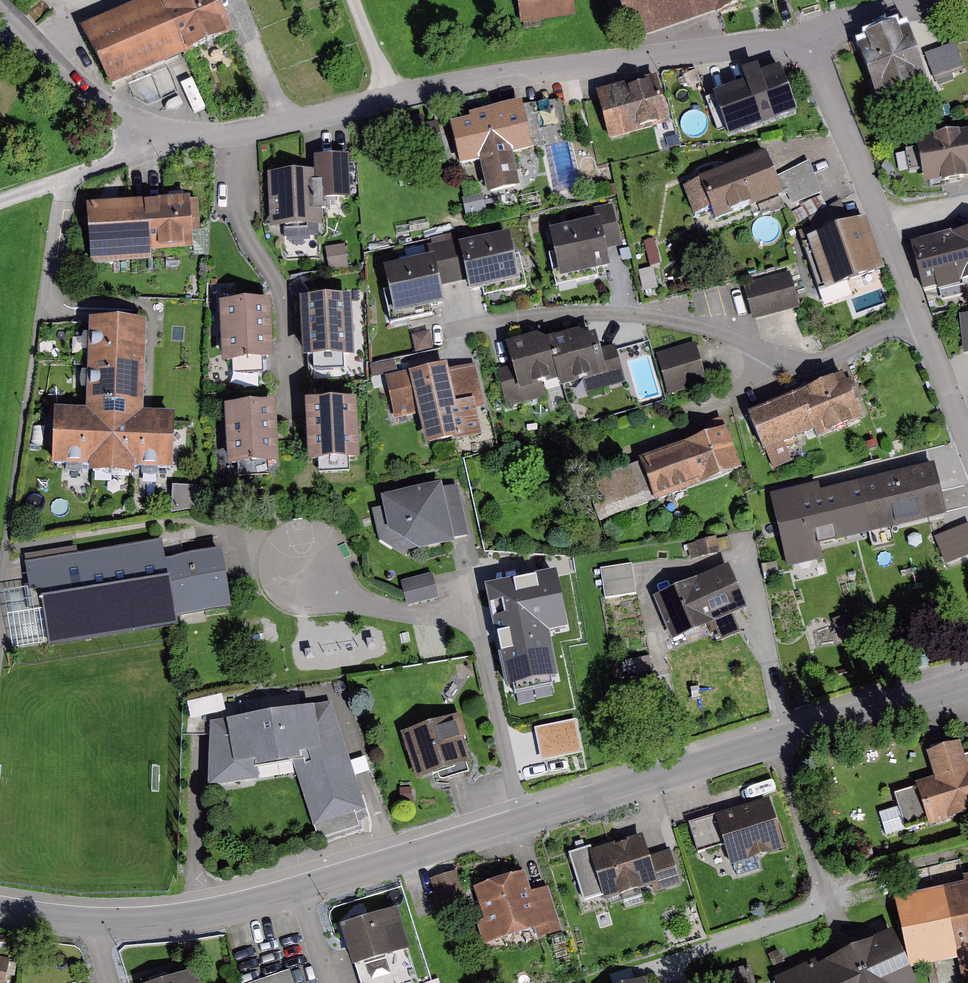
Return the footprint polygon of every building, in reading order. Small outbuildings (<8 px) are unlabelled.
[(83,27),(111,89),(233,35),(217,0),(146,0),(83,27)] [(520,24),(576,17),(573,0),(517,0),(520,24)] [(632,42),(754,0),(617,0),(632,42)] [(868,46),(858,49),(876,101),(928,83),(909,30),(899,34),(897,27),(865,38),(868,46)] [(781,71),(713,95),(729,139),(797,114),(781,71)] [(609,142),(669,125),(656,76),(596,93),(609,142)] [(467,120),(441,125),(449,168),(472,164),(477,192),(510,186),(505,156),(566,145),(559,101),(516,109),(515,104),(465,113),(467,120)] [(916,139),(924,184),(967,177),(967,130),(916,139)] [(694,216),(710,210),(715,222),(733,215),(732,214),(749,207),(749,209),(782,197),(766,154),(698,179),(699,181),(683,187),(694,216)] [(314,172),(268,174),(270,229),(323,227),(322,201),(350,200),(349,156),(313,158),(314,172)] [(487,199),(466,203),(469,216),(490,212),(487,199)] [(190,200),(86,206),(88,234),(90,262),(90,266),(151,262),(150,258),(150,254),(193,251),(190,200)] [(605,251),(622,247),(612,206),(595,210),(598,220),(605,251)] [(548,232),(560,281),(610,269),(605,251),(598,220),(548,232)] [(816,237),(807,240),(826,294),(835,290),(853,284),(884,273),(865,220),(834,231),(816,237)] [(967,281),(967,230),(911,244),(922,293),(967,281)] [(509,235),(458,246),(466,281),(469,295),(519,284),(509,235)] [(440,287),(466,281),(458,246),(457,240),(431,245),(434,258),(440,287)] [(434,258),(383,269),(394,318),(445,307),(440,287),(434,258)] [(742,286),(752,322),(799,309),(789,273),(742,286)] [(301,300),(299,300),(303,362),(305,362),(311,361),(346,359),(353,359),(354,359),(351,298),(349,298),(343,298),(308,300),(301,300)] [(222,366),(274,364),(271,302),(219,305),(222,366)] [(146,324),(89,322),(86,412),(54,411),(52,468),(89,469),(89,476),(134,477),(134,471),(173,472),(175,414),(143,413),(146,324)] [(541,336),(502,347),(519,408),(545,400),(543,393),(597,378),(585,332),(543,343),(541,336)] [(695,344),(656,355),(668,395),(707,384),(695,344)] [(408,372),(385,377),(395,420),(418,415),(426,447),(481,433),(475,409),(485,406),(475,365),(449,371),(447,365),(409,374),(408,372)] [(843,375),(747,415),(764,455),(814,434),(817,442),(863,422),(843,375)] [(356,401),(305,403),(308,464),(322,463),(332,462),(335,462),(345,462),(359,461),(356,401)] [(227,469),(279,466),(276,405),(224,407),(227,469)] [(720,429),(634,460),(649,500),(734,469),(720,429)] [(819,480),(768,493),(788,570),(823,561),(820,548),(947,516),(933,464),(822,492),(819,480)] [(443,489),(441,485),(381,498),(383,508),(372,510),(379,541),(399,553),(414,550),(420,553),(455,545),(454,540),(468,537),(457,486),(443,489)] [(947,569),(967,562),(967,527),(937,538),(947,569)] [(162,544),(26,564),(30,588),(30,591),(38,590),(46,645),(173,626),(171,616),(230,607),(222,554),(165,562),(162,544)] [(634,562),(602,565),(605,599),(637,596),(634,562)] [(729,567),(653,599),(672,643),(747,611),(729,567)] [(432,574),(400,582),(407,608),(438,600),(432,574)] [(504,629),(506,634),(565,616),(552,575),(494,592),(496,599),(482,603),(491,633),(504,629)] [(12,650),(46,645),(38,590),(30,591),(30,588),(4,592),(12,650)] [(332,703),(210,722),(207,789),(257,780),(258,769),(294,764),(318,842),(359,829),(357,821),(355,814),(365,811),(332,703)] [(401,734),(416,783),(471,766),(463,739),(467,738),(460,716),(401,734)] [(965,756),(960,743),(926,754),(933,778),(914,784),(916,788),(893,795),(905,832),(928,825),(929,828),(967,816),(967,755),(965,756)] [(723,847),(730,868),(785,850),(769,799),(688,825),(698,855),(723,847)] [(583,902),(602,896),(604,903),(652,888),(654,894),(681,886),(670,852),(649,858),(642,836),(594,851),(593,847),(568,854),(583,902)] [(484,947),(535,931),(538,940),(562,932),(548,888),(531,893),(525,873),(473,889),(484,922),(477,924),(484,947)] [(895,901),(907,960),(912,969),(967,958),(967,876),(963,877),(965,887),(895,901)] [(340,928),(353,970),(355,969),(359,982),(419,982),(409,952),(411,951),(398,910),(340,928)] [(865,982),(915,982),(892,933),(851,952),(865,982)] [(828,962),(826,957),(773,980),(775,982),(865,982),(851,952),(828,962)] [(9,959),(0,957),(0,982),(5,982),(9,959)] [(721,974),(723,982),(756,982),(752,966),(721,974)] [(253,982),(293,982),(289,971),(253,982)] [(196,972),(161,982),(200,982),(196,972)]
